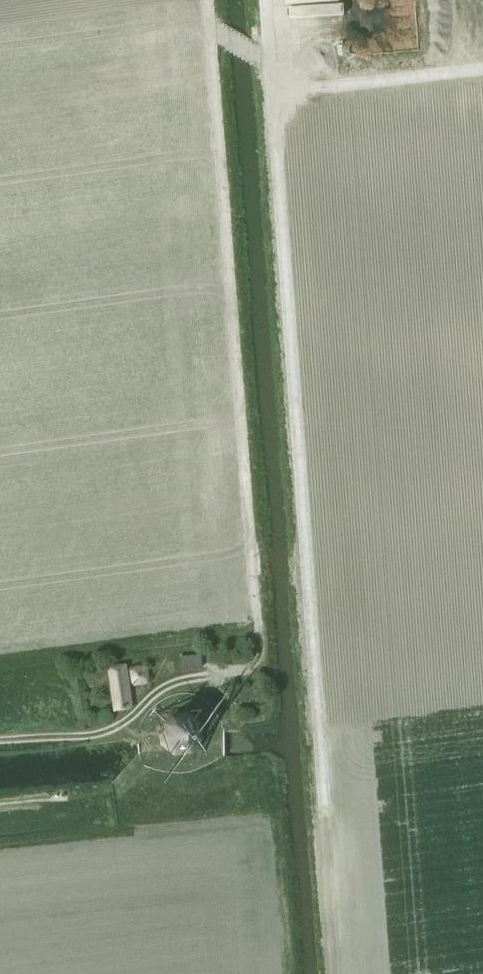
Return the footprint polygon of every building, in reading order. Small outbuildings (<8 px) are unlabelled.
[(203,668),(203,665),(202,655),(178,657),(178,669),(203,668)] [(126,666),(109,668),(115,711),(132,708),(126,666)] [(129,670),(132,687),(150,684),(147,667),(129,670)] [(192,754),(202,742),(201,725),(188,713),(171,715),(162,728),(161,743),(175,756),(192,754)]
